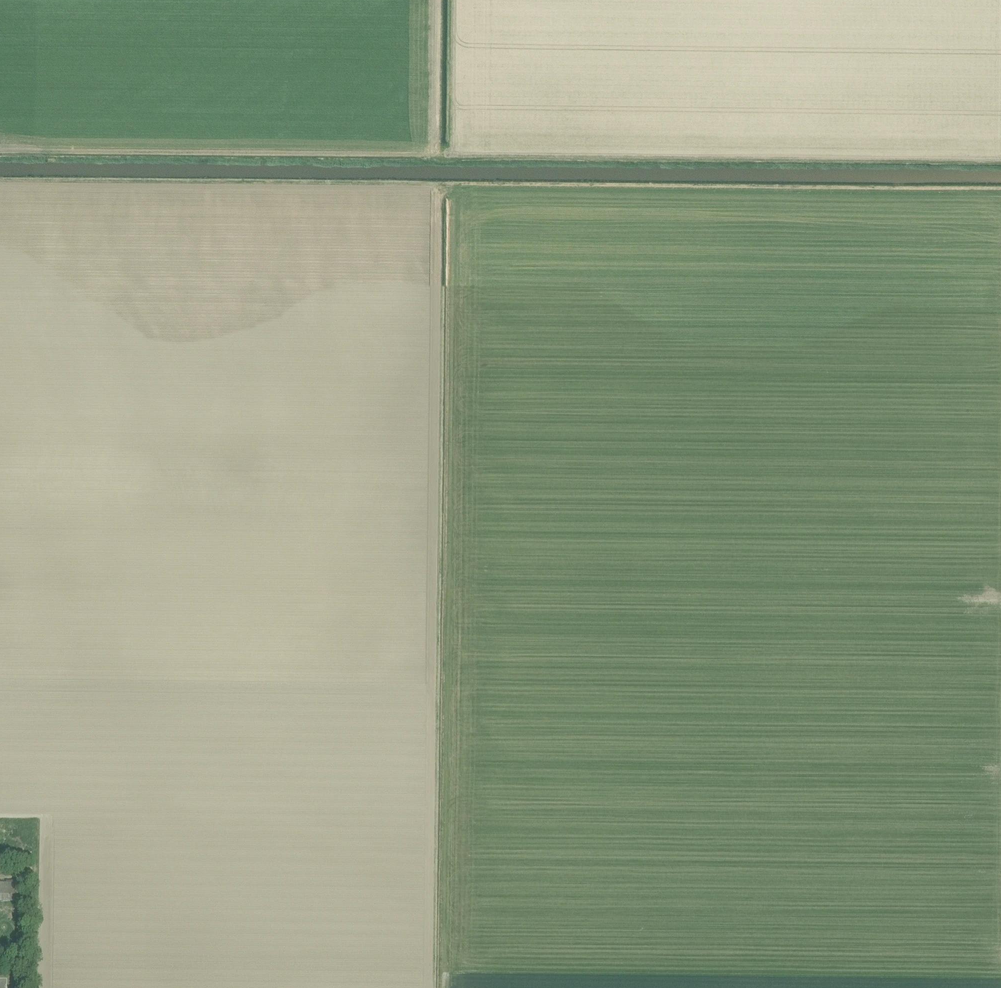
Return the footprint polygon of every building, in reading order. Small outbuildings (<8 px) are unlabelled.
[(20,883),(0,884),(0,902),(20,901),(20,883)]
